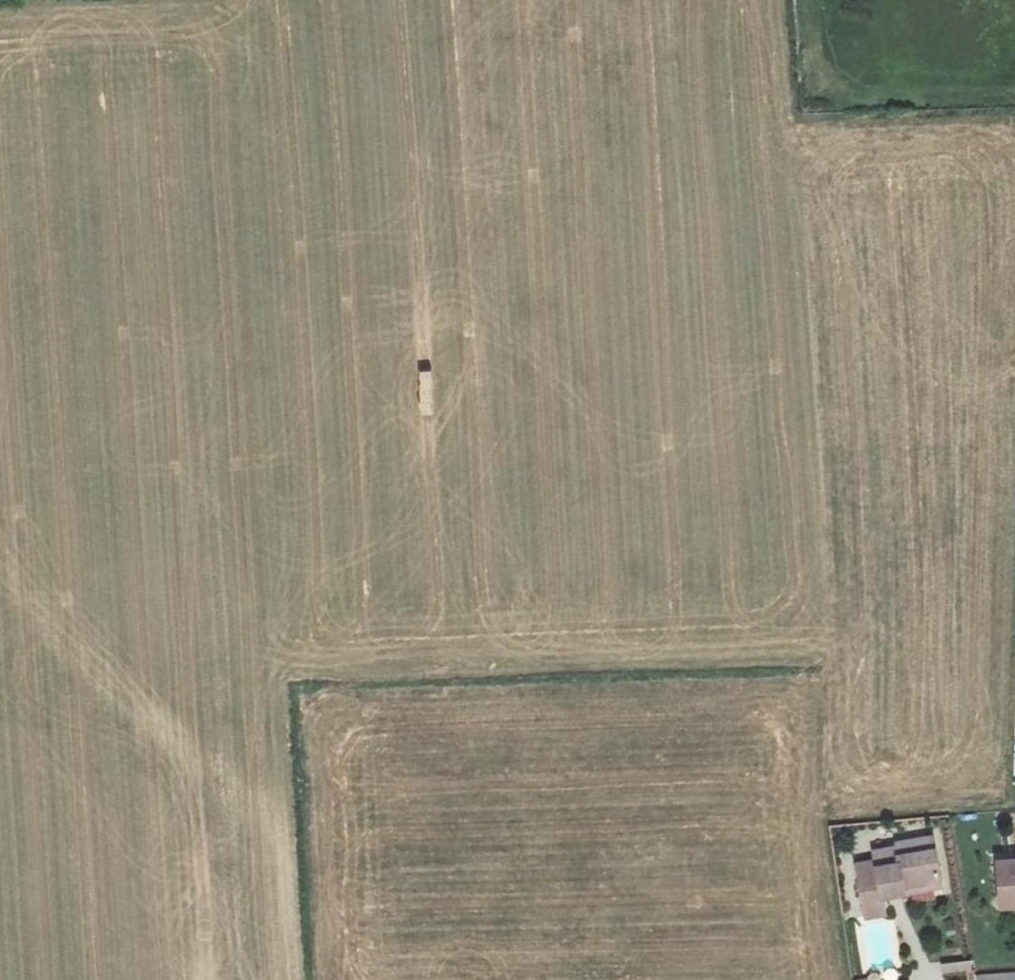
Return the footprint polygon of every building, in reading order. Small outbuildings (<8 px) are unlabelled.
[(937,887),(930,836),(894,841),(895,848),(872,851),(873,862),(856,864),(864,919),(886,916),(883,895),(937,887)] [(1014,907),(1014,862),(997,863),(1000,908),(1014,907)] [(941,965),(945,979),(958,979),(974,976),(970,958),(941,965)]
